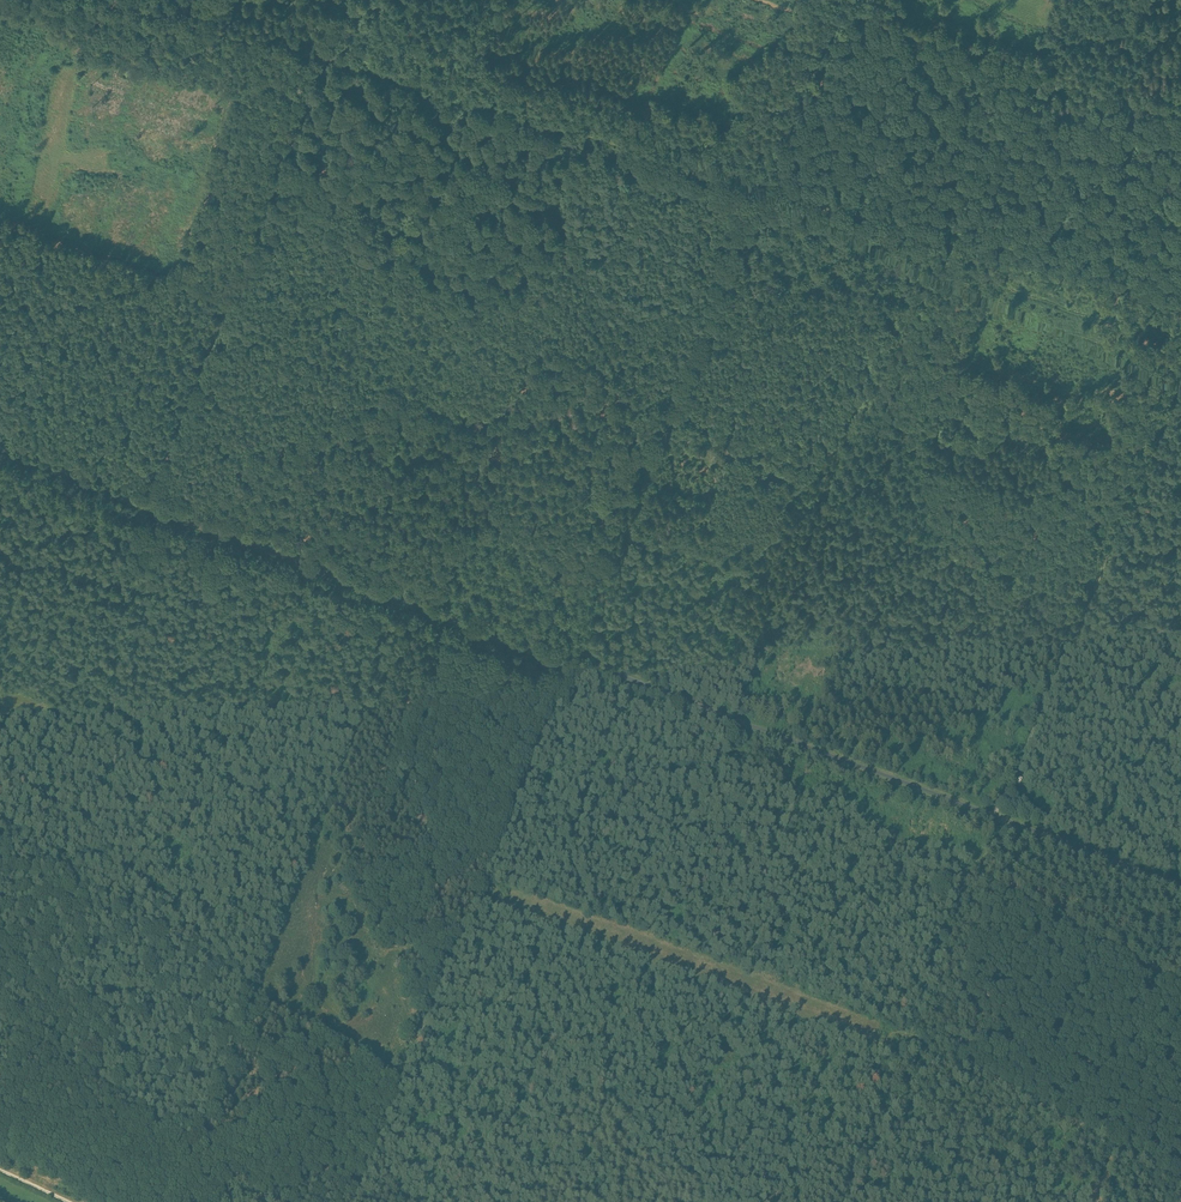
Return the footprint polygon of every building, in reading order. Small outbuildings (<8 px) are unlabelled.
[(1022,804),(1008,798),(1005,805),(1019,811),(1022,804)]
